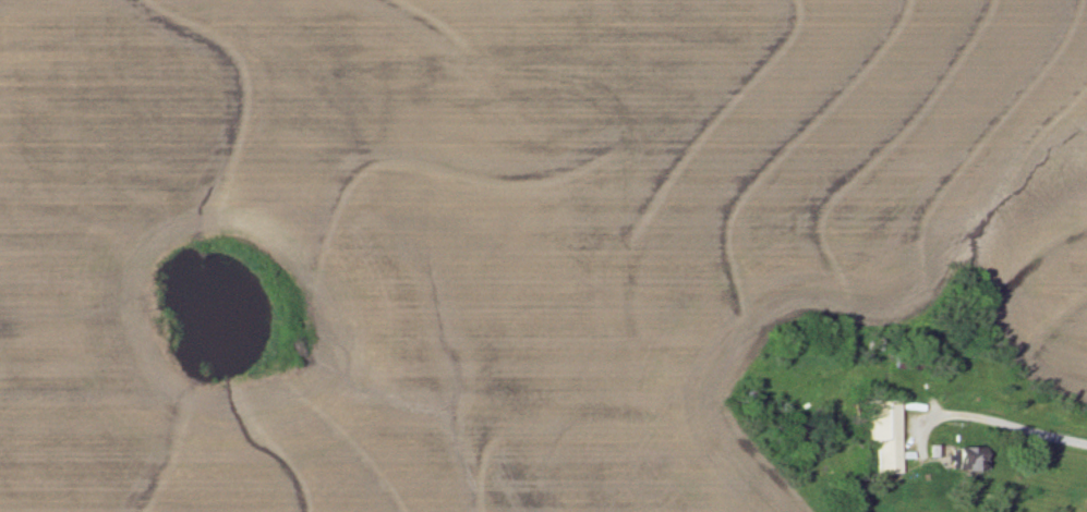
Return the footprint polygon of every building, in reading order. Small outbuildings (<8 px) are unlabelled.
[(898,400),(870,400),(870,474),(898,474),(898,400)] [(955,447),(955,472),(984,472),(983,447),(955,447)]
